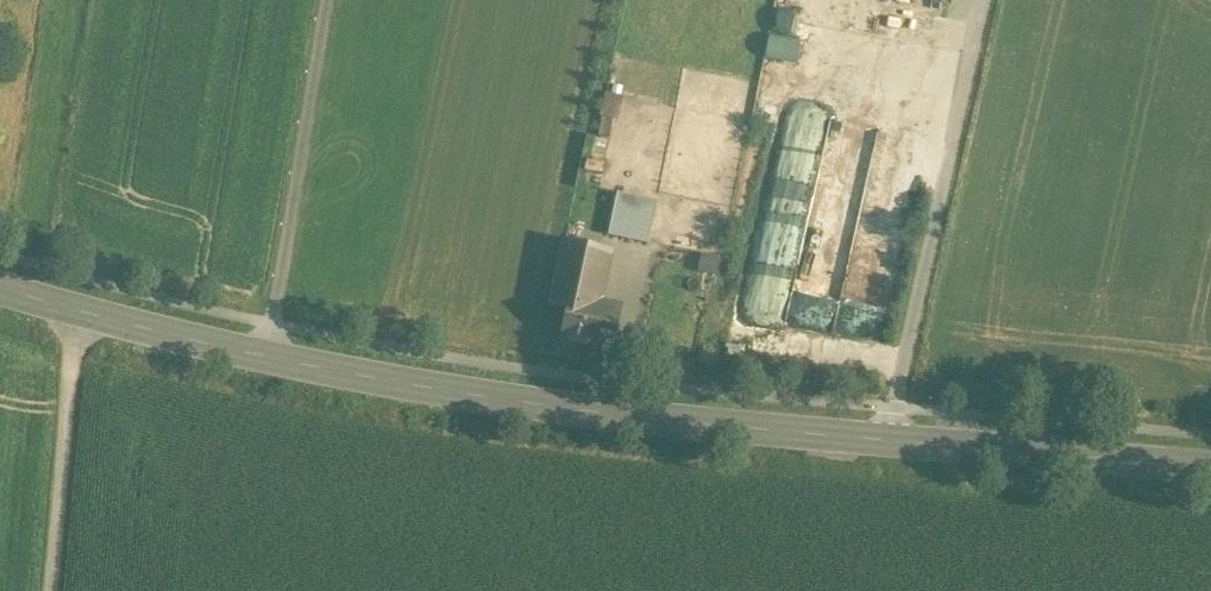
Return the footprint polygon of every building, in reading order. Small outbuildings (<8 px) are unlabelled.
[(801,65),(806,47),(775,40),(771,57),(801,65)] [(624,119),(630,95),(610,90),(604,114),(624,119)] [(835,337),(842,299),(886,307),(911,175),(872,167),(880,127),(786,110),(746,320),(835,337)] [(664,199),(628,191),(617,237),(653,246),(664,199)] [(611,253),(565,243),(552,304),(571,308),(573,299),(600,304),(611,253)] [(600,304),(573,299),(571,308),(564,340),(612,350),(621,309),(600,304)]
